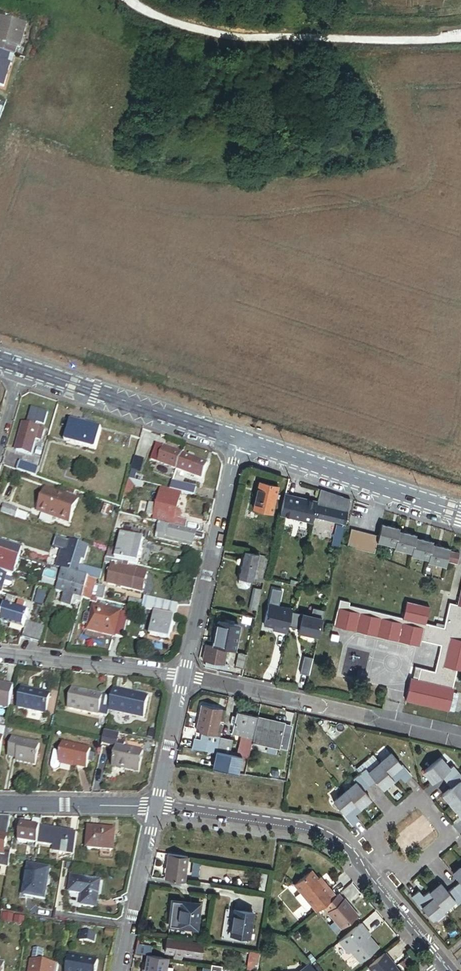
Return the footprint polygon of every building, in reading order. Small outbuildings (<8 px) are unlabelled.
[(26,28),(4,21),(3,26),(1,32),(0,32),(0,54),(13,58),(14,58),(17,48),(19,49),(26,28)] [(3,89),(13,58),(0,54),(0,88),(3,89)] [(37,423),(41,411),(32,408),(26,426),(23,425),(18,440),(23,442),(25,438),(37,442),(38,442),(40,437),(42,437),(44,431),(36,429),(37,423)] [(47,413),(41,411),(37,423),(44,425),(47,413)] [(67,442),(98,450),(101,440),(104,430),(88,426),(89,422),(83,420),(82,424),(73,422),(67,442)] [(33,457),(37,442),(25,438),(23,442),(18,440),(15,451),(33,457)] [(178,468),(182,453),(158,446),(153,461),(178,468)] [(205,476),(210,462),(194,457),(194,454),(189,452),(188,455),(182,453),(178,468),(205,476)] [(24,460),(20,470),(40,476),(43,466),(24,460)] [(138,474),(131,472),(129,481),(136,483),(136,481),(138,474)] [(136,483),(129,481),(125,496),(131,498),(136,483)] [(198,488),(175,483),(173,491),(183,494),(196,497),(198,488)] [(278,488),(259,483),(253,510),(271,515),(278,488)] [(46,486),(40,510),(72,519),(79,496),(46,486)] [(348,500),(319,489),(316,502),(316,503),(346,512),(348,500)] [(163,490),(161,498),(181,502),(182,495),(163,490)] [(316,502),(284,495),(279,515),(311,523),(313,513),(316,503),(316,502)] [(161,498),(160,504),(179,509),(181,502),(161,498)] [(122,507),(127,508),(130,501),(124,500),(122,507)] [(346,512),(316,503),(313,513),(343,522),(346,512)] [(181,511),(179,511),(179,509),(160,504),(159,509),(157,518),(176,523),(175,528),(188,531),(190,522),(182,520),(183,515),(181,511)] [(5,505),(3,513),(17,518),(20,510),(5,505)] [(159,509),(151,507),(149,516),(157,518),(159,509)] [(157,518),(155,523),(162,525),(175,528),(176,523),(157,518)] [(137,528),(117,524),(115,531),(114,535),(123,536),(146,542),(150,543),(153,533),(141,531),(137,528)] [(334,531),(341,533),(342,525),(335,524),(334,531)] [(175,528),(162,525),(159,538),(196,547),(198,538),(204,539),(205,535),(188,531),(175,528)] [(394,547),(397,532),(398,529),(379,525),(377,536),(375,543),(394,547)] [(375,543),(377,536),(349,529),(345,546),(373,553),(375,543)] [(330,546),(337,548),(338,545),(341,533),(334,531),(330,546)] [(415,536),(397,532),(394,547),(393,550),(410,554),(414,538),(415,536)] [(146,542),(123,536),(119,553),(117,562),(130,565),(140,567),(146,542)] [(431,542),(414,538),(410,554),(409,556),(426,560),(431,544),(431,542)] [(0,542),(0,553),(21,559),(24,549),(0,542)] [(101,582),(103,574),(79,567),(81,560),(86,546),(71,542),(68,552),(62,570),(101,582)] [(447,548),(431,544),(426,560),(426,562),(443,567),(444,562),(447,550),(447,548)] [(457,553),(447,550),(444,562),(445,563),(454,565),(457,553)] [(61,571),(62,570),(68,552),(62,551),(56,569),(61,571)] [(109,551),(107,560),(117,562),(119,553),(109,551)] [(259,556),(243,552),(237,578),(242,580),(251,582),(252,582),(259,556)] [(0,553),(0,574),(9,577),(14,579),(21,559),(0,553)] [(269,559),(259,556),(252,582),(257,583),(263,584),(265,578),(269,559)] [(113,567),(129,571),(130,565),(117,562),(107,560),(105,564),(113,567)] [(129,571),(113,567),(108,586),(132,593),(137,573),(129,571)] [(88,579),(63,572),(61,580),(73,583),(71,588),(76,589),(85,592),(88,579)] [(147,576),(137,573),(132,593),(141,595),(147,576)] [(0,574),(0,595),(1,595),(2,596),(9,577),(0,574)] [(92,600),(97,582),(88,579),(85,592),(82,601),(88,603),(89,599),(92,600)] [(78,599),(82,601),(85,592),(76,589),(71,588),(73,583),(61,580),(56,594),(63,596),(60,606),(70,609),(71,607),(72,604),(73,598),(78,599)] [(251,582),(242,580),(240,587),(249,589),(251,582)] [(455,605),(448,603),(442,628),(424,624),(428,607),(404,602),(401,618),(347,606),(347,604),(338,602),(336,609),(335,608),(331,627),(419,646),(420,641),(439,645),(433,671),(420,669),(417,679),(411,678),(410,677),(405,700),(448,710),(453,687),(451,687),(455,669),(460,670),(460,580),(455,605)] [(102,584),(100,583),(99,588),(95,601),(97,601),(101,602),(104,590),(101,589),(102,584)] [(261,596),(253,594),(249,612),(257,613),(261,596)] [(12,606),(14,599),(8,597),(5,605),(12,606)] [(80,607),(82,601),(78,599),(73,598),(72,604),(76,606),(80,607)] [(174,619),(175,619),(177,607),(144,600),(141,612),(154,615),(174,619)] [(19,602),(16,610),(5,607),(0,623),(24,630),(28,614),(24,613),(27,605),(19,602)] [(285,633),(291,609),(267,604),(263,626),(273,628),(278,629),(278,632),(285,633)] [(131,609),(122,607),(120,615),(130,617),(131,609)] [(120,615),(93,609),(91,617),(89,629),(87,634),(115,640),(120,615)] [(317,635),(322,612),(313,610),(311,617),(303,616),(303,612),(291,609),(287,626),(297,628),(297,631),(317,635)] [(130,617),(120,615),(115,640),(124,642),(130,617)] [(169,640),(174,619),(154,615),(149,636),(169,640)] [(89,629),(91,617),(86,616),(83,618),(82,625),(84,628),(89,629)] [(213,643),(212,648),(225,651),(226,649),(232,651),(238,627),(218,622),(217,627),(216,631),(212,630),(210,639),(214,640),(213,643)] [(207,641),(213,643),(214,640),(210,639),(212,630),(216,631),(217,627),(211,626),(210,629),(208,638),(207,641)] [(40,647),(44,632),(26,627),(22,642),(40,647)] [(225,651),(206,647),(203,661),(205,661),(204,665),(226,670),(227,665),(222,664),(225,651)] [(236,668),(244,669),(247,656),(238,654),(236,668)] [(414,667),(411,678),(417,679),(420,669),(414,667)] [(0,685),(0,708),(9,710),(13,687),(0,685)] [(113,698),(73,689),(69,709),(109,717),(111,710),(113,698)] [(52,696),(22,691),(19,710),(48,715),(52,696)] [(123,694),(115,692),(113,698),(111,710),(144,718),(149,697),(124,691),(123,694)] [(223,723),(225,712),(202,707),(196,733),(205,735),(204,742),(195,740),(193,749),(216,754),(222,727),(217,726),(218,722),(223,723)] [(257,718),(258,717),(236,712),(235,717),(233,726),(231,735),(241,737),(253,739),(257,718)] [(283,723),(257,718),(253,739),(265,742),(265,746),(278,749),(278,747),(285,749),(290,727),(283,725),(283,723)] [(237,757),(248,759),(252,743),(253,739),(241,737),(237,757)] [(37,745),(12,739),(8,758),(17,760),(16,762),(33,766),(37,745)] [(217,752),(229,755),(232,741),(220,739),(217,752)] [(92,751),(64,745),(62,755),(60,763),(88,769),(92,751)] [(146,753),(119,748),(115,769),(141,774),(146,753)] [(55,754),(52,766),(54,768),(57,769),(59,767),(60,763),(62,755),(55,754)] [(236,776),(240,759),(218,754),(215,771),(236,776)] [(391,754),(380,764),(394,780),(395,782),(401,777),(405,782),(411,777),(391,754)] [(423,772),(433,784),(441,777),(446,782),(458,772),(453,766),(449,769),(440,758),(423,772)] [(359,774),(369,786),(375,781),(382,790),(394,780),(380,764),(368,773),(365,769),(365,770),(359,774)] [(356,770),(359,774),(365,770),(361,765),(356,770)] [(446,782),(451,789),(443,796),(452,807),(460,799),(460,783),(459,782),(460,780),(460,776),(458,772),(446,782)] [(356,783),(345,792),(359,809),(370,800),(363,791),(369,786),(359,774),(353,780),(356,783)] [(333,802),(353,826),(359,821),(355,816),(360,811),(359,809),(345,792),(333,802)] [(452,807),(460,818),(460,799),(452,807)] [(0,825),(0,866),(2,861),(7,861),(9,853),(5,852),(10,826),(0,825)] [(41,829),(23,826),(20,843),(29,844),(28,848),(30,849),(37,850),(38,845),(41,829)] [(58,832),(41,829),(38,845),(53,847),(53,853),(54,853),(58,832)] [(93,850),(96,829),(90,829),(87,849),(93,850)] [(117,832),(96,829),(93,850),(114,852),(117,832)] [(77,836),(58,832),(54,853),(74,856),(77,836)] [(182,863),(183,857),(168,855),(164,879),(184,883),(186,864),(182,863)] [(50,871),(29,867),(24,896),(44,900),(50,871)] [(453,874),(460,883),(454,888),(460,896),(460,868),(453,874)] [(297,884),(319,911),(326,906),(338,896),(328,883),(325,885),(320,878),(314,871),(297,884)] [(267,875),(261,874),(259,890),(264,891),(267,875)] [(100,884),(72,879),(70,894),(82,896),(80,908),(96,911),(100,884)] [(454,888),(448,893),(441,884),(430,894),(444,911),(455,901),(458,905),(460,902),(460,896),(454,888)] [(418,892),(412,897),(432,921),(444,911),(430,894),(429,892),(423,897),(418,892)] [(338,896),(326,906),(330,912),(329,913),(343,930),(359,916),(346,900),(345,900),(339,894),(338,896)] [(197,905),(179,902),(176,927),(194,929),(197,905)] [(249,914),(231,912),(227,935),(246,938),(249,914)] [(370,933),(363,924),(340,943),(350,956),(352,954),(361,965),(380,949),(368,935),(370,933)] [(96,936),(81,933),(79,942),(94,945),(96,936)] [(199,958),(202,944),(167,938),(165,952),(172,954),(172,955),(181,957),(181,955),(199,958)] [(136,943),(135,953),(148,955),(150,956),(151,946),(136,943)] [(257,953),(246,951),(243,970),(254,970),(257,953)] [(368,968),(370,970),(397,970),(390,962),(392,961),(386,953),(368,968)] [(148,955),(145,970),(142,970),(174,970),(174,969),(167,968),(169,959),(150,956),(148,955)] [(98,961),(69,956),(66,970),(96,970),(98,961)] [(32,962),(30,970),(57,970),(58,967),(32,962)]
